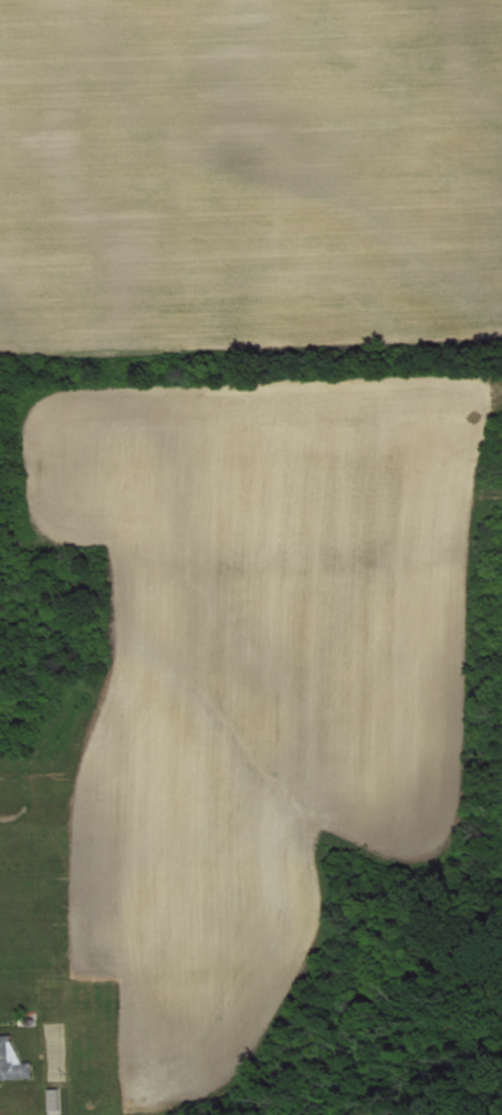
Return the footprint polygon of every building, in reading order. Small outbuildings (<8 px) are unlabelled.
[(42,1080),(41,1064),(25,1065),(24,1036),(0,1037),(0,1082),(42,1080)]
